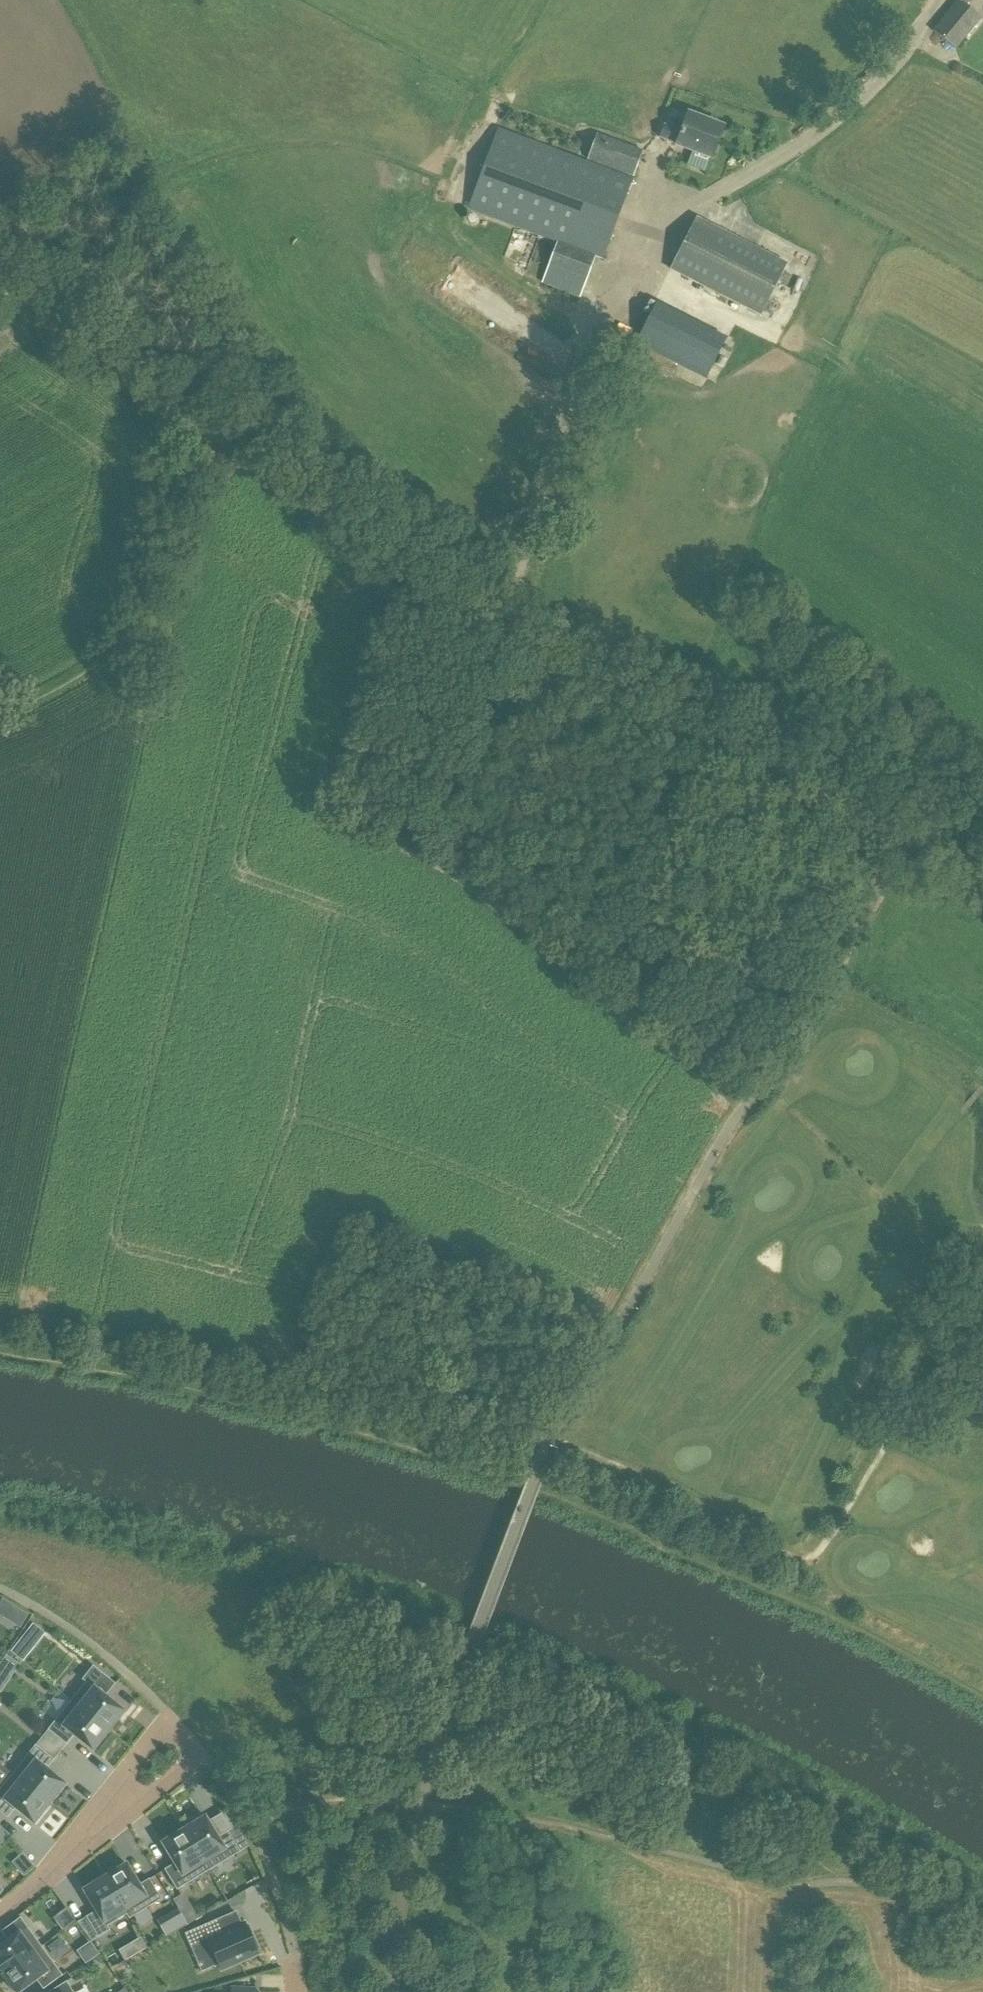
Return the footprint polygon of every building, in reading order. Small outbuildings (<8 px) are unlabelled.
[(981,18),(966,5),(970,0),(956,0),(932,30),(955,49),(981,18)] [(711,159),(723,127),(688,114),(681,131),(664,124),(659,138),(676,144),(676,145),(711,159)] [(603,259),(633,178),(498,128),(467,209),(556,242),(547,268),(586,283),(595,256),(603,259)] [(633,177),(643,150),(597,133),(587,160),(633,177)] [(761,316),(787,263),(696,216),(670,269),(761,316)] [(706,379),(727,338),(657,302),(635,345),(706,379)] [(28,1613),(20,1608),(11,1621),(19,1626),(28,1613)] [(21,1638),(10,1652),(21,1661),(32,1647),(21,1638)] [(86,1682),(71,1701),(108,1731),(124,1711),(105,1696),(115,1684),(93,1666),(82,1679),(86,1682)] [(0,1675),(0,1692),(1,1693),(9,1680),(0,1675)] [(93,1750),(108,1731),(71,1701),(48,1730),(66,1745),(74,1735),(93,1750)] [(35,1745),(12,1774),(50,1804),(65,1784),(47,1769),(54,1760),(35,1745)] [(50,1804),(12,1774),(0,1789),(0,1812),(8,1818),(15,1808),(34,1823),(50,1804)] [(205,1817),(184,1830),(208,1871),(240,1852),(228,1831),(218,1837),(205,1817)] [(177,1890),(208,1871),(184,1830),(162,1843),(175,1863),(164,1870),(177,1890)] [(126,1864),(105,1877),(130,1918),(162,1899),(149,1879),(139,1885),(126,1864)] [(130,1918),(105,1877),(84,1890),(96,1911),(86,1917),(98,1937),(110,1930),(107,1926),(126,1915),(129,1919),(130,1918)] [(199,1918),(192,1906),(181,1912),(188,1924),(199,1918)] [(168,1916),(177,1931),(187,1925),(178,1910),(168,1916)] [(227,1917),(194,1931),(200,1945),(213,1939),(224,1964),(229,1962),(231,1967),(267,1952),(265,1948),(269,1947),(263,1933),(260,1935),(254,1921),(233,1930),(227,1917)] [(35,1951),(20,1930),(0,1945),(0,1974),(1,1976),(35,1951)] [(140,1937),(129,1944),(135,1954),(146,1948),(140,1937)] [(13,1991),(22,1991),(50,1971),(35,1951),(1,1976),(13,1991)]
